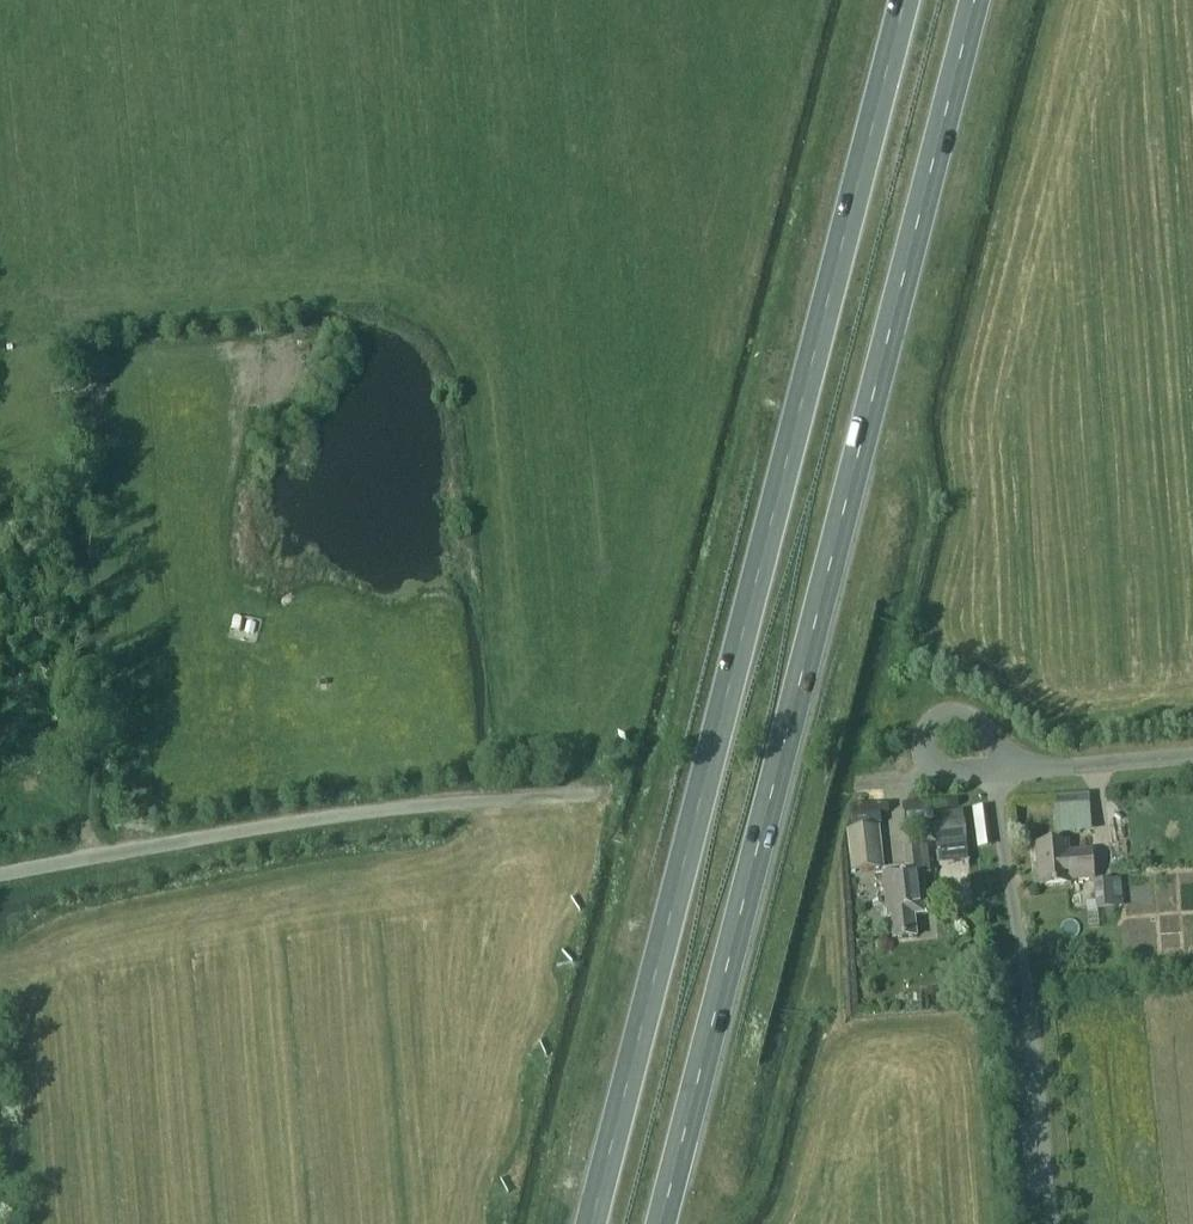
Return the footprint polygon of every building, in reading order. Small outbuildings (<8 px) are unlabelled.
[(1078,805),(1053,807),(1055,837),(1080,835),(1078,805)] [(855,815),(856,827),(884,826),(884,813),(855,815)] [(962,815),(932,819),(936,846),(966,842),(962,815)] [(847,830),(851,873),(884,869),(879,827),(847,830)] [(966,842),(936,846),(939,867),(969,863),(966,842)] [(1069,854),(1068,843),(1035,845),(1037,875),(1042,875),(1043,886),(1071,885),(1070,881),(1094,880),(1092,852),(1069,854)] [(882,871),(884,920),(890,919),(891,938),(915,936),(914,917),(925,917),(923,873),(928,873),(927,852),(903,853),(904,870),(882,871)] [(1113,909),(1111,882),(1096,884),(1098,910),(1113,909)]
